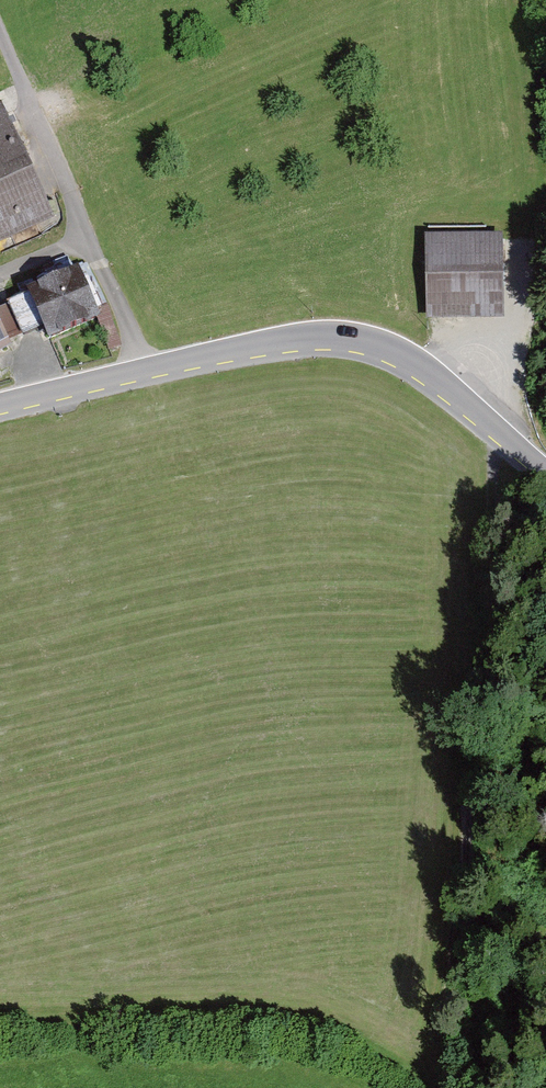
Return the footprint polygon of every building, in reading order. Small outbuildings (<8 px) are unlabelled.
[(0,104),(0,237),(52,215),(4,102),(0,104)] [(468,236),(422,236),(422,319),(431,319),(506,318),(505,241),(505,236),(468,236)] [(79,266),(31,282),(48,333),(96,317),(79,266)] [(12,345),(0,322),(0,351),(12,345)]
